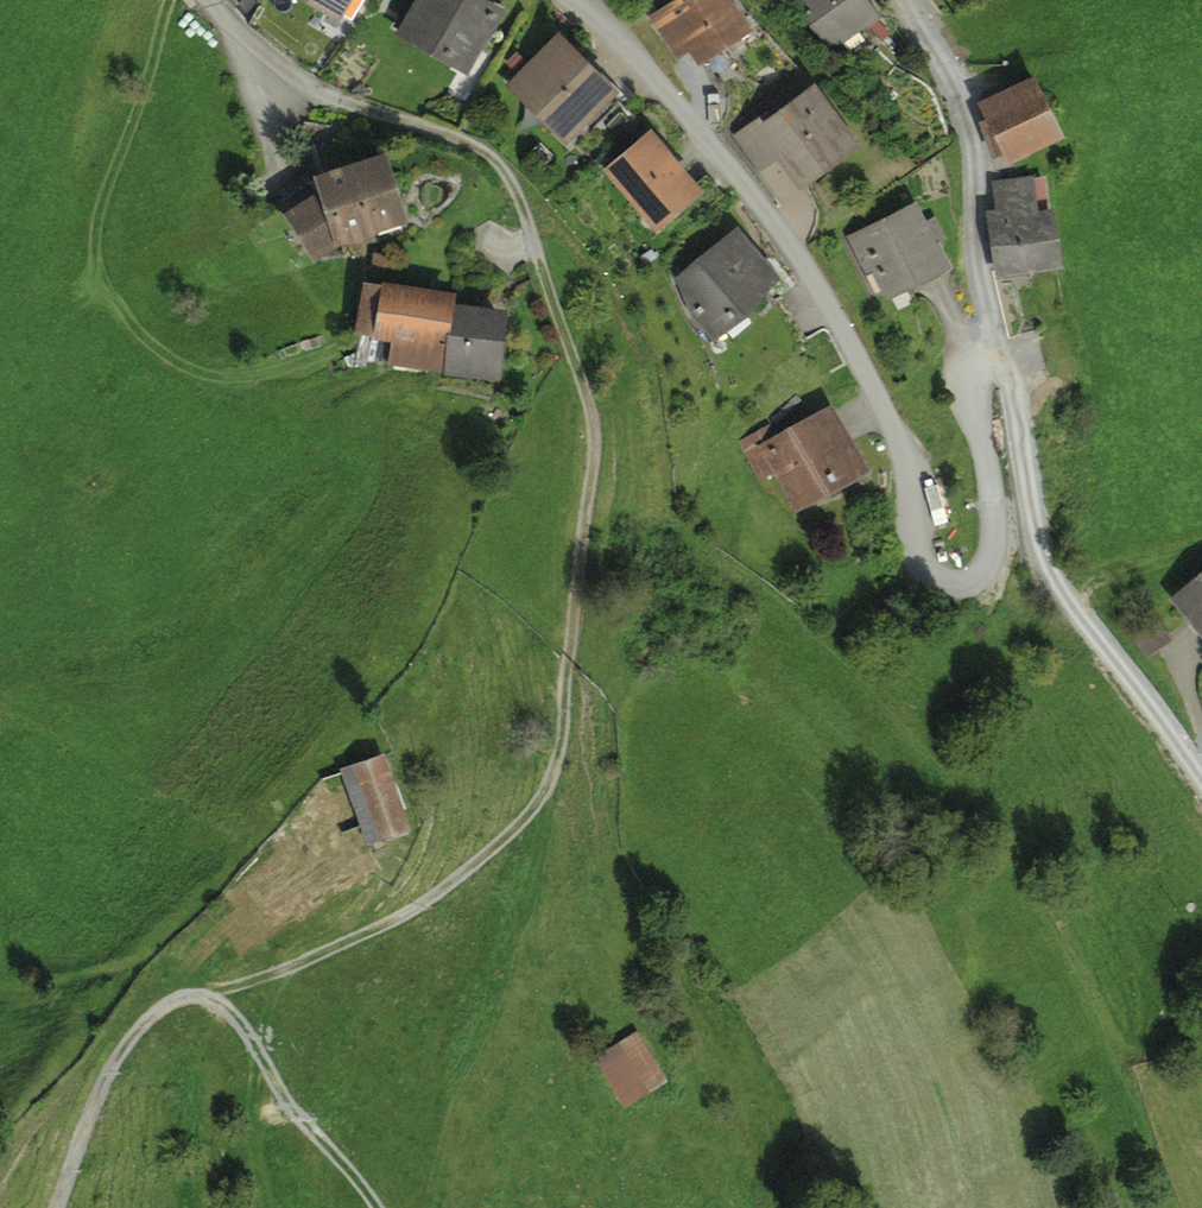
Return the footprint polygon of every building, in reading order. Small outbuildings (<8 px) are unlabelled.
[(349,22),(362,0),(312,0),(349,22)] [(503,0),(417,0),(400,32),(452,60),(440,82),(469,98),(517,8),(503,0)] [(660,19),(689,68),(763,23),(749,0),(691,0),(660,19)] [(865,0),(797,0),(830,46),(875,14),(865,0)] [(576,32),(518,87),(576,147),(633,92),(576,32)] [(1050,70),(990,94),(1015,158),(1076,133),(1050,70)] [(828,80),(745,137),(794,209),(878,152),(828,80)] [(663,130),(614,170),(662,230),(712,190),(663,130)] [(332,193),(295,216),(317,260),(420,222),(396,151),(325,171),(332,193)] [(1046,181),(995,189),(1011,280),(1082,268),(1072,206),(1051,210),(1046,181)] [(927,201),(855,235),(887,302),(959,268),(927,201)] [(743,227),(671,292),(720,345),(791,279),(743,227)] [(518,305),(389,286),(381,337),(402,340),(399,361),(507,377),(518,305)] [(839,415),(757,459),(789,517),(871,472),(839,415)] [(1184,601),(1201,622),(1201,586),(1184,601)] [(403,757),(360,770),(383,847),(427,834),(403,757)] [(645,1037),(596,1065),(619,1103),(667,1075),(645,1037)]
